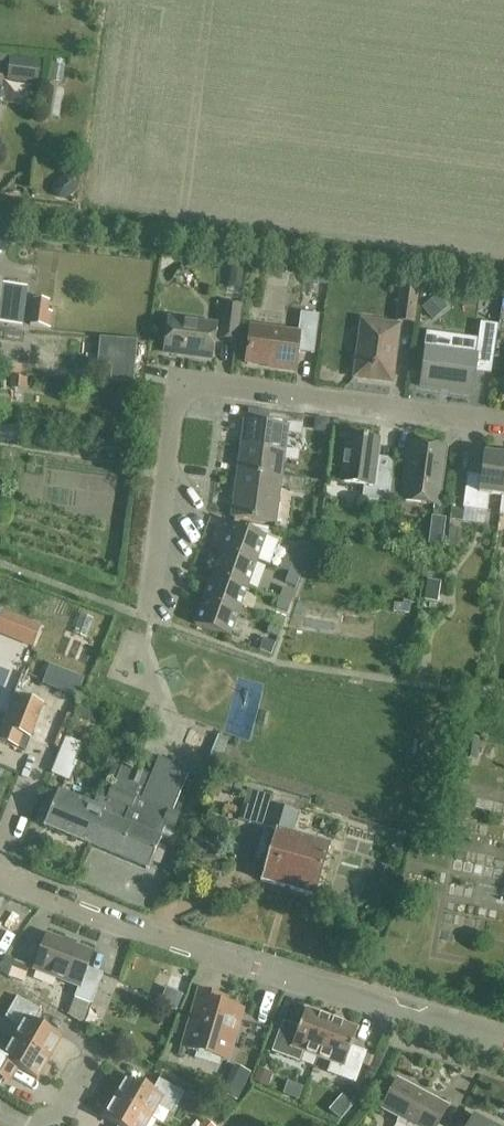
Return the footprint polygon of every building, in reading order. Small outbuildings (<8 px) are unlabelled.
[(396,322),(413,324),(418,289),(400,287),(396,322)] [(64,296),(44,294),(41,326),(66,329),(68,307),(63,307),(64,296)] [(219,340),(235,342),(239,307),(224,305),(219,340)] [(296,354),(313,356),(318,316),(299,314),(297,334),(250,328),(246,365),(294,371),(296,354)] [(164,354),(211,360),(215,327),(169,321),(164,354)] [(354,379),(391,384),(398,327),(361,322),(354,379)] [(0,349),(30,353),(33,333),(3,330),(0,349)] [(420,388),(471,395),(476,357),(424,350),(420,388)] [(106,368),(133,372),(135,358),(107,354),(106,368)] [(12,379),(32,381),(34,367),(13,365),(12,379)] [(283,453),(284,450),(285,434),(300,436),(301,426),(287,424),(286,426),(244,421),(241,447),(283,453)] [(308,437),(321,439),(323,428),(310,426),(308,437)] [(361,501),(387,504),(391,474),(374,471),(378,441),(347,437),(341,483),(363,486),(361,501)] [(402,501),(438,506),(445,449),(409,445),(402,501)] [(298,452),(284,450),(283,453),(241,447),(237,474),(280,479),(281,477),(282,460),(296,462),(298,452)] [(305,464),(318,466),(319,454),(306,453),(305,464)] [(503,473),(503,458),(482,455),(479,477),(466,475),(462,510),(486,513),(488,496),(501,497),(503,473)] [(304,480),(281,477),(280,479),(237,474),(232,518),(275,524),(279,489),(287,489),(289,493),(303,494),(304,480)] [(428,545),(442,547),(445,519),(432,518),(428,545)] [(221,550),(256,562),(264,537),(230,525),(221,550)] [(288,574),(299,577),(308,552),(297,548),(293,558),(285,555),(279,570),(288,574)] [(247,587),(256,562),(221,550),(213,575),(247,587)] [(295,588),(299,577),(288,574),(284,584),(295,588)] [(238,612),(247,587),(213,575),(204,600),(238,612)] [(275,609),(286,613),(290,602),(279,598),(275,609)] [(229,637),(238,612),(204,600),(195,625),(229,637)] [(407,628),(411,611),(394,608),(390,624),(407,628)] [(270,624),(281,628),(285,617),(275,614),(272,624),(270,624)] [(277,638),(281,628),(270,624),(266,635),(277,638)] [(250,645),(268,652),(273,641),(254,634),(250,645)] [(2,728),(30,738),(42,706),(15,696),(2,728)] [(81,724),(82,725),(89,707),(80,704),(57,760),(71,766),(80,744),(74,742),(81,724)] [(208,759),(219,763),(228,740),(218,736),(208,759)] [(464,760),(476,762),(478,740),(466,739),(464,760)] [(128,770),(95,849),(148,871),(167,826),(174,829),(179,816),(172,813),(189,772),(159,760),(152,778),(143,774),(142,776),(128,770)] [(95,849),(128,770),(121,767),(112,787),(115,789),(110,801),(97,795),(92,806),(58,792),(43,827),(95,849)] [(273,794),(272,798),(247,790),(238,820),(263,827),(262,829),(274,832),(260,882),(313,897),(328,846),(292,835),(298,814),(297,814),(300,802),(273,794)] [(74,998),(91,1005),(103,975),(87,968),(92,955),(46,937),(33,969),(78,986),(74,998)] [(182,1048),(227,1061),(242,1010),(221,1004),(223,998),(199,991),(182,1048)] [(12,1038),(49,1059),(61,1038),(35,1023),(41,1012),(17,997),(5,1018),(19,1026),(12,1038)] [(317,1057),(331,1021),(305,1011),(298,1029),(284,1023),(273,1052),(299,1062),(303,1052),(317,1057)] [(331,1021),(317,1057),(332,1063),(328,1073),(355,1083),(365,1054),(351,1048),(357,1031),(331,1021)] [(49,1059),(12,1038),(5,1050),(0,1047),(0,1074),(4,1076),(11,1065),(37,1080),(49,1059)] [(271,1074),(277,1059),(264,1055),(259,1070),(271,1074)] [(114,1097),(150,1118),(157,1106),(172,1115),(183,1094),(159,1080),(152,1091),(126,1076),(114,1097)] [(447,1107),(396,1080),(380,1110),(398,1119),(396,1124),(399,1125),(437,1125),(447,1107)] [(150,1118),(114,1097),(102,1118),(116,1125),(146,1125),(150,1118)] [(199,1125),(216,1125),(222,1114),(209,1106),(199,1125)]
